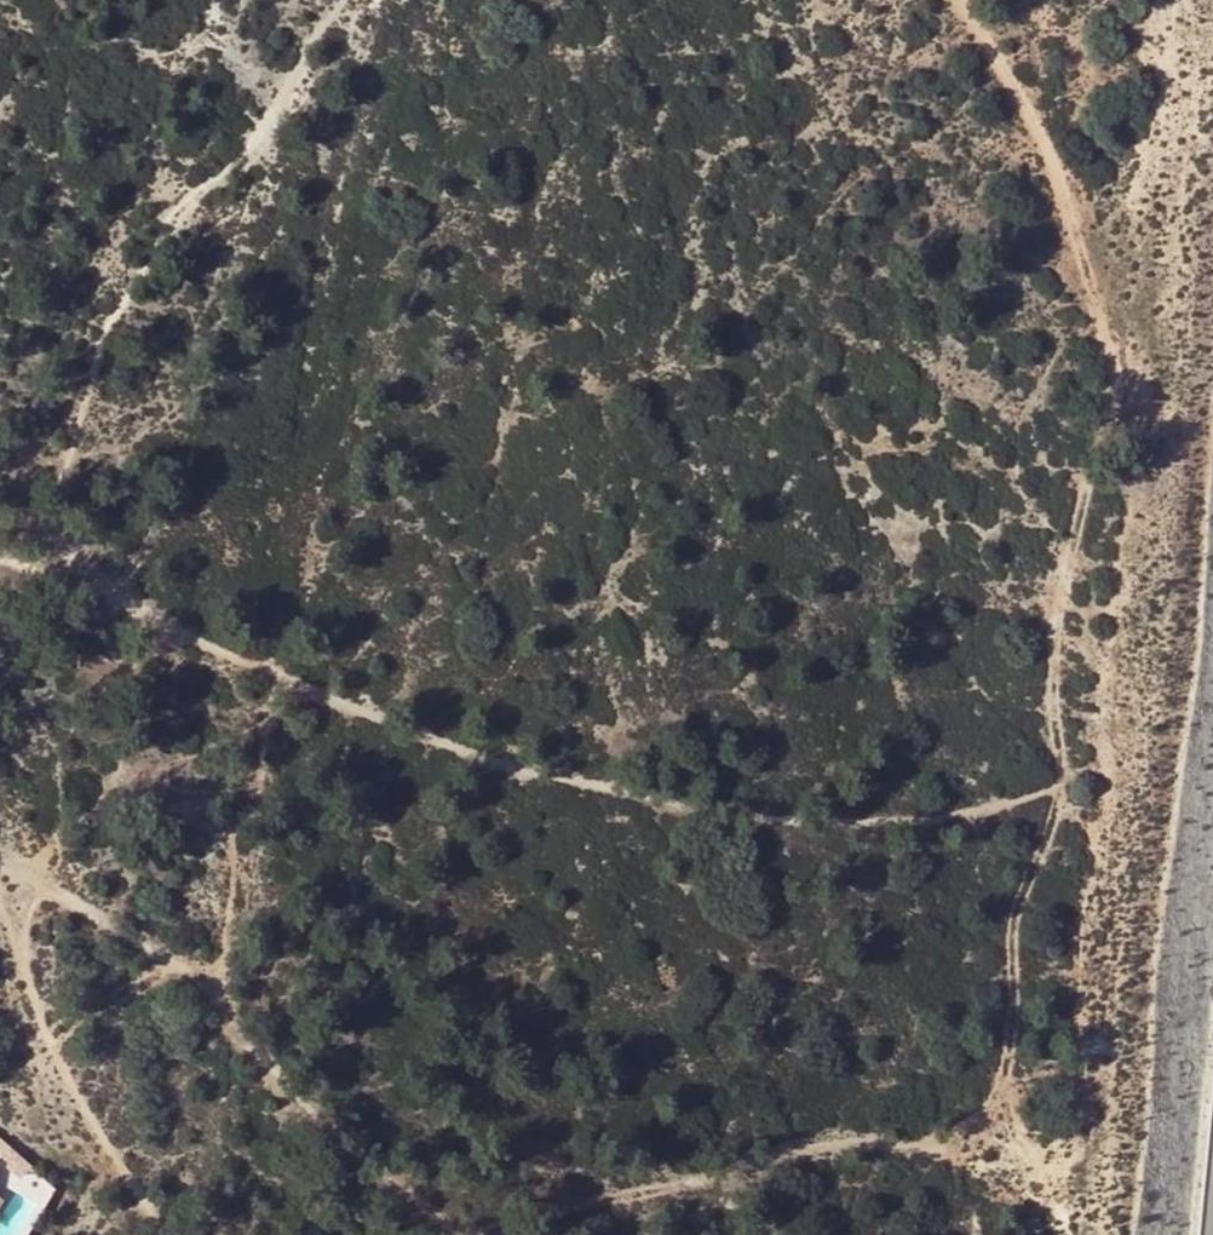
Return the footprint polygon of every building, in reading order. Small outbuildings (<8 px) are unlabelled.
[(7,1146),(2,1151),(26,1172),(31,1167),(7,1146)]
